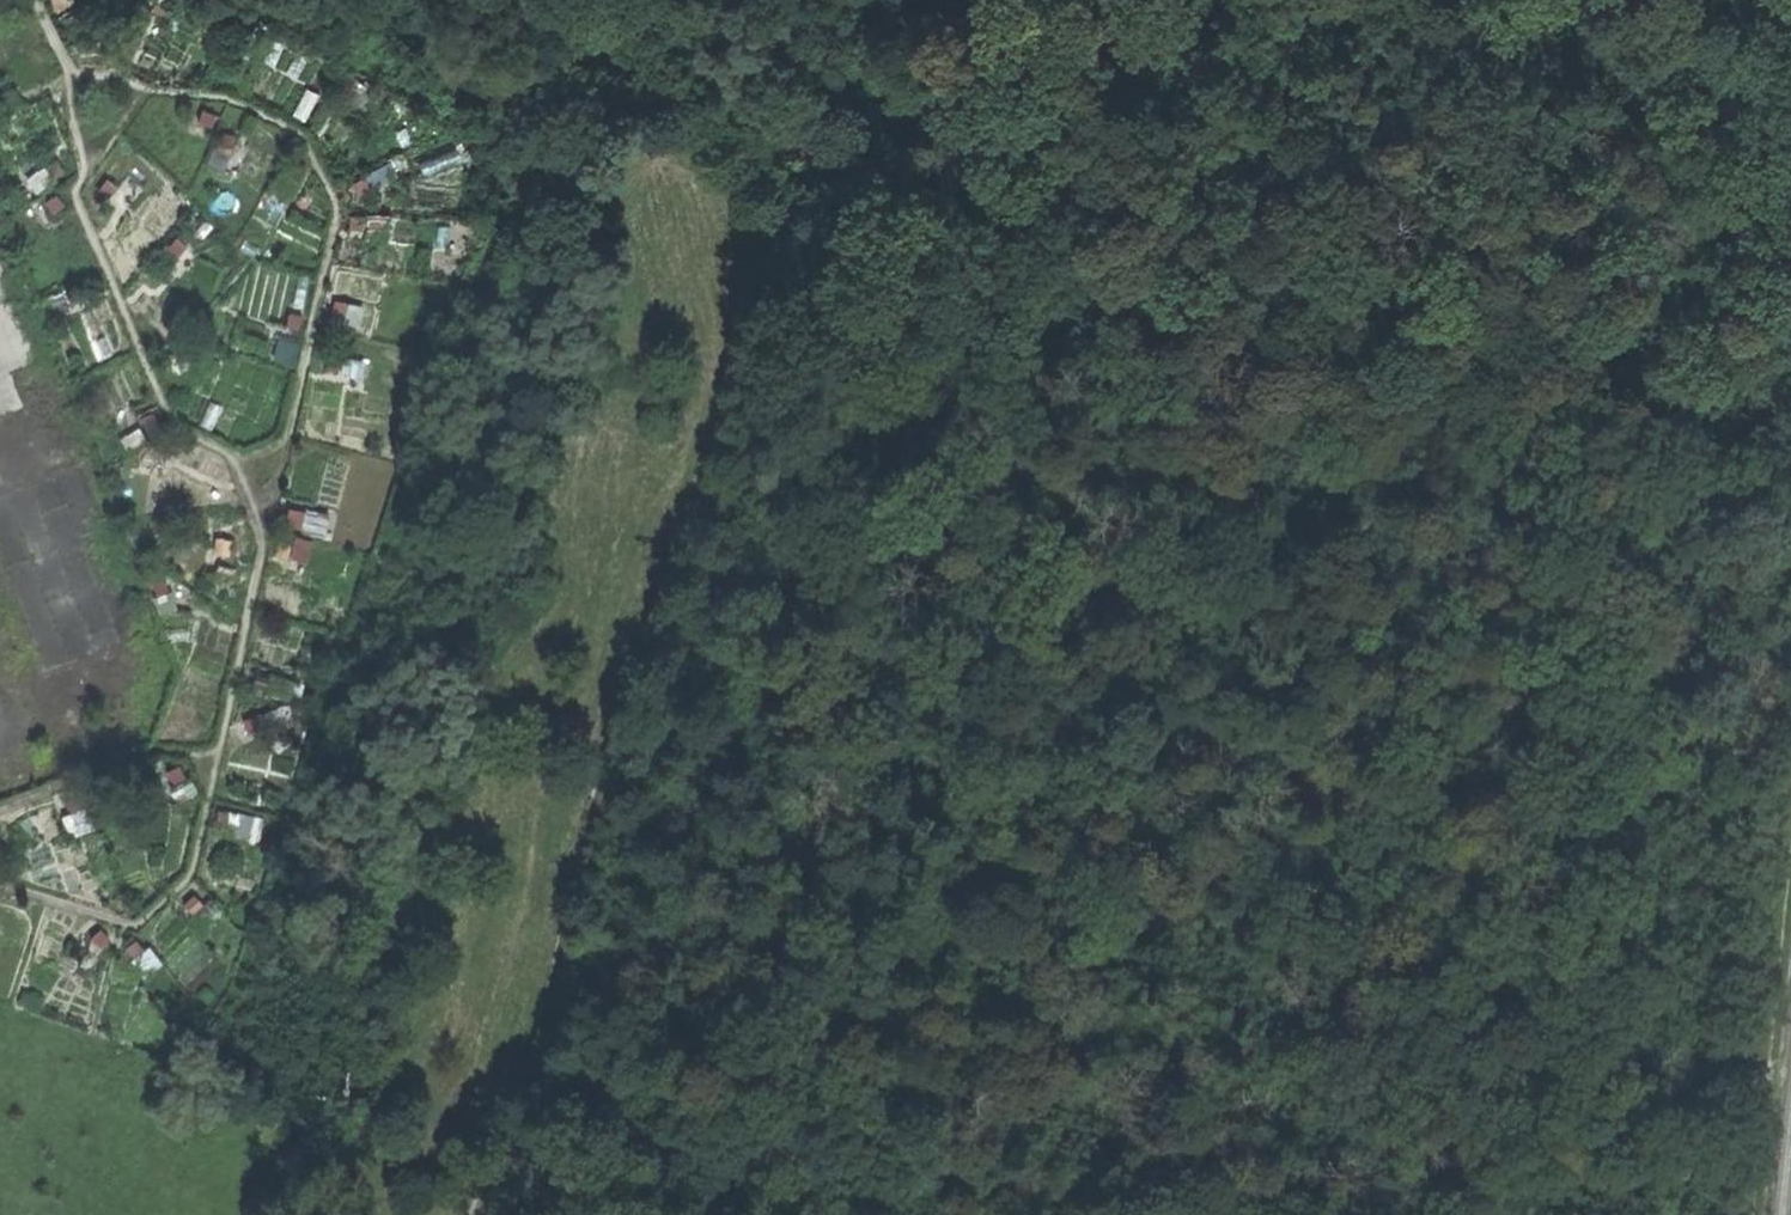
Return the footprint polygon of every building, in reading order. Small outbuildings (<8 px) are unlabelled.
[(311,560),(309,508),(290,509),(292,561),(311,560)]
